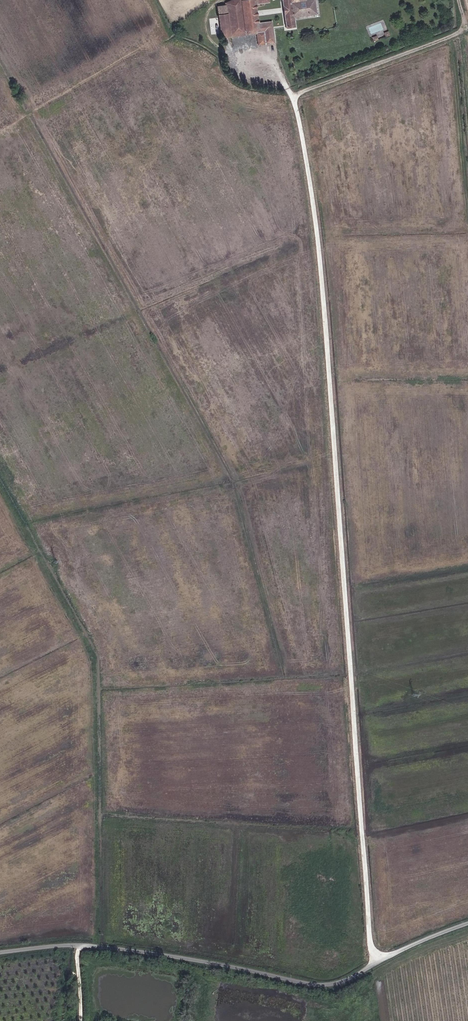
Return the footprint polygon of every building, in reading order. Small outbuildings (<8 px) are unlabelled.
[(228,4),(234,37),(258,34),(261,46),(277,45),(274,24),(260,25),(257,6),(271,4),(270,0),(240,0),(228,4)] [(316,0),(286,0),(290,28),(296,27),(295,18),(319,15),(318,1),(316,1),(316,0)] [(385,19),(367,25),(370,36),(377,34),(378,39),(390,34),(385,19)]
